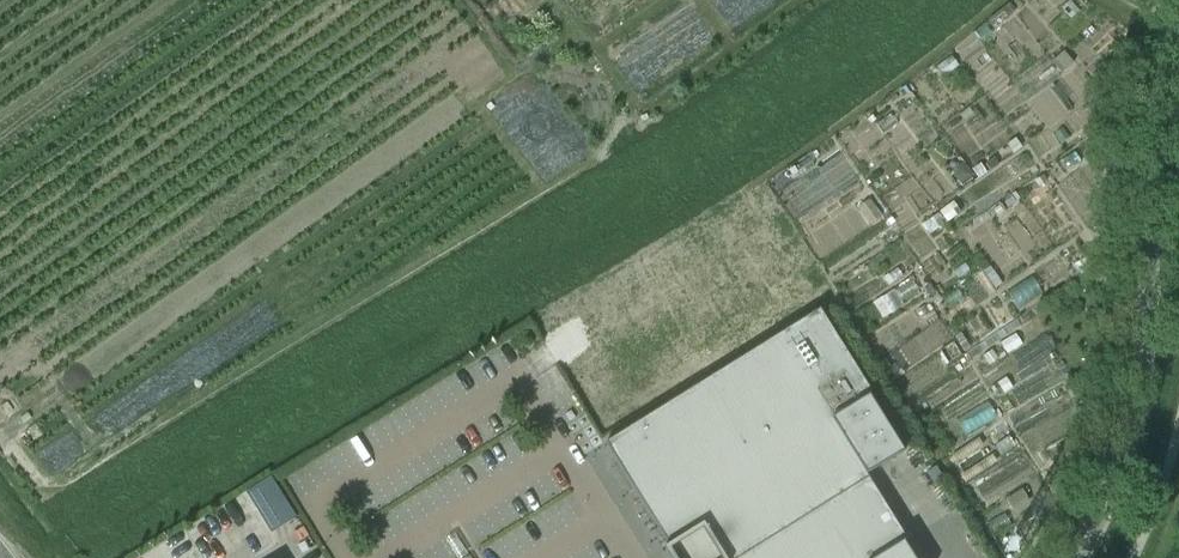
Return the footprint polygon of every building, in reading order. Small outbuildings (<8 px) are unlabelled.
[(734,330),(750,321),(729,283),(713,292),(734,330)] [(605,446),(675,557),(915,557),(904,541),(908,539),(867,474),(905,451),(870,395),(873,393),(820,309),(605,446)] [(275,529),(298,516),(274,475),(251,489),(275,529)]
